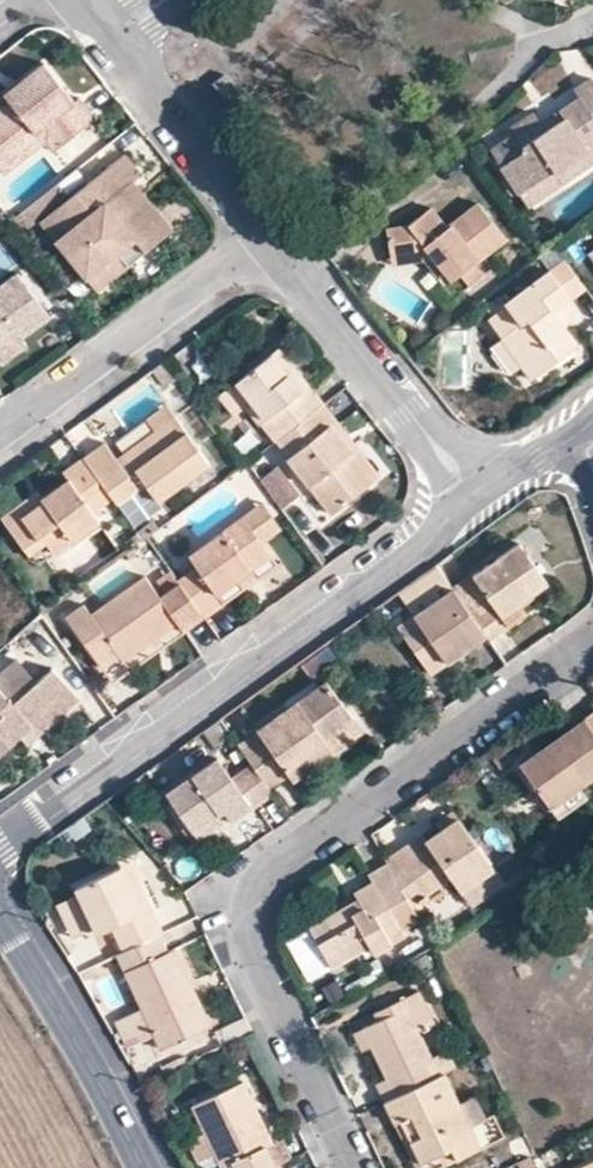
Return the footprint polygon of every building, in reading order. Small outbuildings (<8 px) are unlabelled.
[(75,101),(43,63),(5,95),(11,102),(0,111),(0,165),(47,126),(65,146),(96,120),(78,98),(75,101)] [(549,102),(549,113),(540,119),(527,103),(506,120),(510,126),(488,143),(520,184),(554,159),(561,169),(592,145),(592,78),(582,65),(565,78),(571,86),(549,102)] [(11,102),(5,95),(0,99),(0,111),(11,102)] [(6,176),(45,143),(55,154),(65,146),(47,126),(0,165),(0,169),(6,176)] [(143,177),(125,155),(47,217),(64,237),(57,241),(87,278),(136,239),(140,244),(162,226),(142,202),(127,205),(119,195),(136,181),(143,177)] [(561,169),(554,159),(520,184),(529,196),(561,169)] [(119,195),(127,205),(142,202),(162,226),(169,221),(136,181),(119,195)] [(500,232),(472,197),(441,221),(425,202),(402,221),(381,225),(385,251),(413,247),(422,240),(429,248),(425,251),(427,254),(445,276),(452,270),(462,282),(476,269),(467,258),(500,232)] [(47,217),(42,222),(57,241),(64,237),(47,217)] [(140,244),(136,239),(87,278),(98,292),(177,230),(169,221),(162,226),(140,244)] [(422,240),(413,247),(385,251),(386,259),(427,254),(425,251),(429,248),(422,240)] [(580,285),(559,256),(544,267),(566,297),(580,285)] [(17,265),(0,278),(0,344),(20,329),(38,315),(49,307),(17,265)] [(566,297),(544,267),(500,302),(495,296),(482,305),(489,314),(483,318),(497,336),(517,363),(527,376),(571,342),(559,324),(551,328),(543,316),(564,299),(566,297)] [(564,299),(543,316),(551,328),(559,324),(564,299)] [(1,354),(26,337),(24,334),(20,329),(0,344),(0,352),(1,354)] [(497,336),(488,344),(507,370),(517,363),(497,336)] [(276,343),(270,349),(298,384),(305,379),(276,343)] [(194,347),(180,356),(197,385),(211,377),(194,347)] [(270,349),(232,379),(249,400),(242,404),(257,423),(260,422),(274,439),(276,437),(322,400),(305,379),(298,384),(270,349)] [(232,379),(224,385),(240,406),(242,404),(249,400),(232,379)] [(172,410),(164,398),(144,413),(152,425),(172,410)] [(332,510),(375,475),(330,421),(335,416),(322,400),(276,437),(290,453),(288,456),(332,510)] [(143,475),(158,493),(207,455),(172,410),(152,425),(123,447),(129,455),(143,475)] [(335,416),(330,421),(375,475),(380,471),(335,416)] [(235,444),(245,456),(263,441),(253,429),(235,444)] [(103,436),(82,452),(111,491),(116,497),(137,481),(121,461),(103,436)] [(62,467),(67,475),(40,497),(5,523),(23,547),(39,534),(45,542),(51,551),(97,515),(91,506),(111,491),(82,452),(62,467)] [(129,455),(121,461),(137,481),(143,475),(129,455)] [(278,462),(261,475),(282,504),(301,490),(278,462)] [(34,489),(0,515),(0,517),(5,523),(40,497),(34,489)] [(241,510),(189,549),(197,561),(178,575),(205,612),(223,597),(216,588),(236,573),(251,562),(269,548),(241,510)] [(45,542),(39,534),(23,547),(28,555),(45,542)] [(509,626),(503,615),(548,582),(520,543),(474,574),(492,600),(473,613),(487,632),(492,639),(509,626)] [(258,572),(251,562),(236,573),(243,583),(258,572)] [(205,612),(178,575),(158,590),(143,570),(90,611),(123,654),(151,635),(157,630),(175,617),(183,627),(205,612)] [(399,628),(431,671),(487,632),(473,613),(455,589),(399,628)] [(151,635),(154,641),(160,635),(157,630),(151,635)] [(13,700),(37,677),(18,656),(0,671),(0,685),(13,700)] [(39,730),(79,695),(53,665),(37,677),(13,700),(0,685),(0,751),(19,733),(31,724),(39,730)] [(356,719),(328,679),(241,741),(255,762),(273,785),(291,773),(296,779),(336,751),(328,740),(356,719)] [(588,716),(522,762),(552,804),(592,775),(592,723),(588,716)] [(39,730),(31,724),(19,733),(26,741),(39,730)] [(233,777),(220,758),(168,793),(192,828),(225,807),(231,817),(252,803),(255,808),(277,793),(273,785),(255,762),(233,777)] [(192,828),(200,838),(231,817),(225,807),(192,828)] [(461,818),(456,809),(437,822),(442,830),(461,818)] [(461,818),(442,830),(427,839),(422,832),(387,857),(391,865),(413,902),(453,876),(463,890),(495,867),(461,818)] [(129,862),(122,865),(131,888),(140,886),(129,862)] [(163,934),(140,886),(131,888),(122,865),(77,887),(80,893),(99,934),(112,927),(124,951),(160,935),(163,934)] [(358,894),(363,903),(354,909),(349,900),(324,914),(332,929),(318,936),(331,960),(369,939),(372,945),(392,934),(388,928),(401,921),(403,924),(420,915),(413,902),(391,865),(374,876),(378,883),(358,894)] [(504,881),(495,867),(463,890),(472,904),(504,881)] [(96,927),(80,893),(65,900),(81,934),(96,927)] [(349,900),(354,909),(363,903),(358,894),(349,900)] [(324,914),(310,922),(318,936),(332,929),(324,914)] [(307,983),(329,974),(312,929),(289,938),(307,983)] [(184,989),(192,986),(175,948),(167,951),(160,935),(124,951),(117,955),(141,1006),(154,1033),(161,1048),(201,1029),(184,989)] [(201,1029),(210,1027),(192,986),(184,989),(201,1029)] [(365,1026),(373,1044),(389,1077),(377,1083),(384,1100),(440,1074),(432,1055),(420,1030),(434,1023),(421,993),(405,999),(409,1007),(379,1019),(365,1026)] [(376,1013),(379,1019),(409,1007),(405,999),(376,1013)] [(129,1044),(154,1033),(141,1006),(117,1017),(129,1044)] [(362,1049),(373,1044),(365,1026),(353,1031),(362,1049)] [(459,1066),(450,1048),(432,1055),(440,1074),(446,1072),(459,1066)] [(480,1148),(470,1127),(446,1072),(440,1074),(384,1100),(395,1122),(401,1120),(421,1162),(450,1149),(455,1161),(480,1148)] [(243,1081),(194,1105),(207,1134),(223,1166),(223,1167),(269,1167),(273,1166),(265,1147),(272,1143),(243,1081)] [(223,1166),(207,1134),(186,1144),(197,1167),(219,1167),(223,1166)] [(533,1156),(521,1161),(524,1167),(539,1167),(533,1156)]
